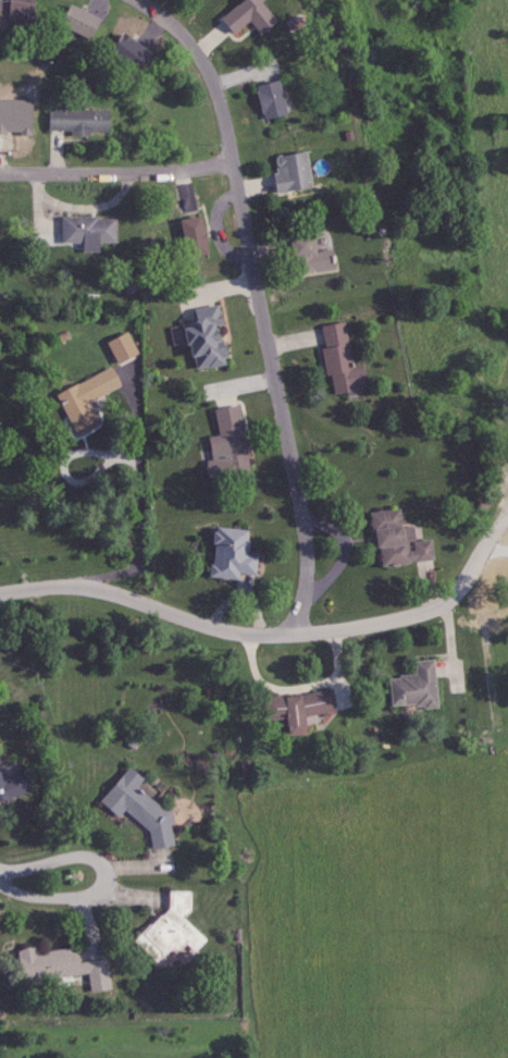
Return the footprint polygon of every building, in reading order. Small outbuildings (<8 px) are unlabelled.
[(33,26),(35,0),(0,0),(0,24),(33,26)] [(260,34),(277,20),(260,0),(243,0),(220,19),(232,35),(249,21),(260,34)] [(92,38),(99,15),(66,6),(60,30),(92,38)] [(137,70),(148,50),(120,33),(109,54),(137,70)] [(287,114),(278,81),(254,87),(263,120),(287,114)] [(108,109),(48,110),(48,131),(71,130),(71,135),(108,134),(108,109)] [(311,188),(307,152),(272,156),(277,192),(311,188)] [(179,220),(187,259),(209,254),(200,216),(179,220)] [(61,217),(61,243),(82,243),(82,252),(99,252),(98,242),(115,242),(115,217),(61,217)] [(289,238),(297,276),(335,267),(331,249),(316,253),(311,233),(289,238)] [(191,370),(225,365),(219,326),(222,325),(219,304),(194,308),(196,321),(185,323),(191,370)] [(321,326),(325,348),(321,349),(326,376),(331,376),(334,394),(366,388),(362,363),(352,365),(345,322),(321,326)] [(107,342),(117,364),(138,353),(128,332),(107,342)] [(121,387),(112,367),(56,394),(74,432),(96,421),(87,403),(121,387)] [(214,410),(219,435),(208,438),(212,461),(206,462),(210,484),(252,477),(240,405),(214,410)] [(373,511),(379,566),(433,560),(431,539),(415,541),(413,526),(402,527),(400,509),(373,511)] [(249,529),(215,526),(210,577),(238,579),(238,572),(256,574),(258,555),(247,554),(249,529)] [(391,707),(437,705),(435,659),(414,660),(415,675),(389,676),(391,707)] [(265,721),(287,720),(287,734),(305,733),(305,714),(335,713),(334,693),(264,696),(265,721)] [(29,794),(32,787),(28,772),(4,778),(0,763),(0,801),(29,794)] [(174,845),(170,825),(174,821),(173,815),(144,791),(130,794),(143,778),(128,766),(99,802),(118,817),(123,810),(148,830),(152,849),(174,845)] [(190,891),(169,891),(169,904),(133,942),(162,969),(170,961),(170,950),(177,950),(185,943),(195,952),(207,939),(183,917),(190,909),(190,891)] [(88,973),(91,992),(112,989),(108,958),(79,962),(77,947),(38,952),(37,947),(18,949),(22,981),(88,973)]
